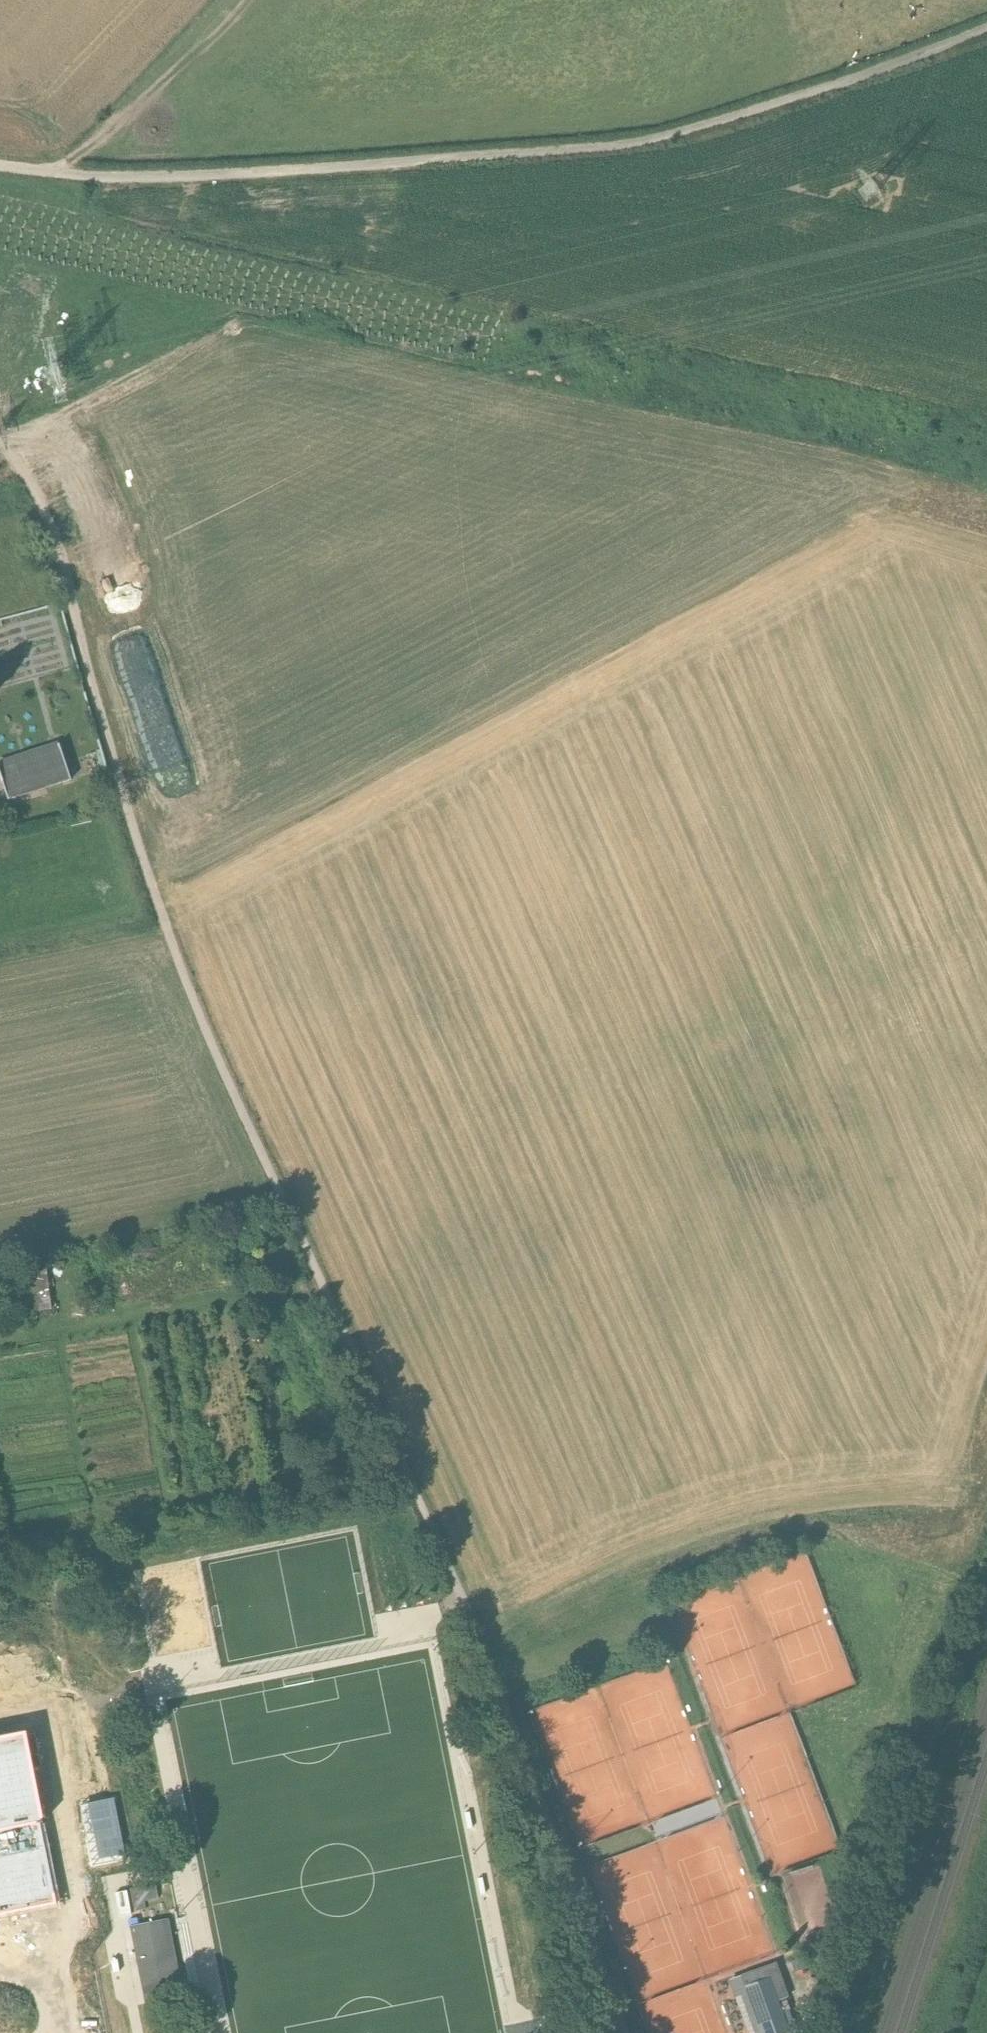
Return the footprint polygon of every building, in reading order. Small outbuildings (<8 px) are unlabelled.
[(0,764),(0,770),(10,800),(71,779),(60,745),(0,764)] [(22,1312),(49,1311),(47,1264),(20,1265),(22,1312)] [(0,1740),(0,1912),(54,1901),(24,1736),(0,1740)] [(818,1892),(819,1873),(797,1873),(797,1892),(818,1892)] [(164,1914),(127,1923),(140,1982),(177,1974),(164,1914)] [(792,2031),(780,2001),(789,1998),(777,1963),(729,1980),(749,2032),(791,2032),(792,2031)]
